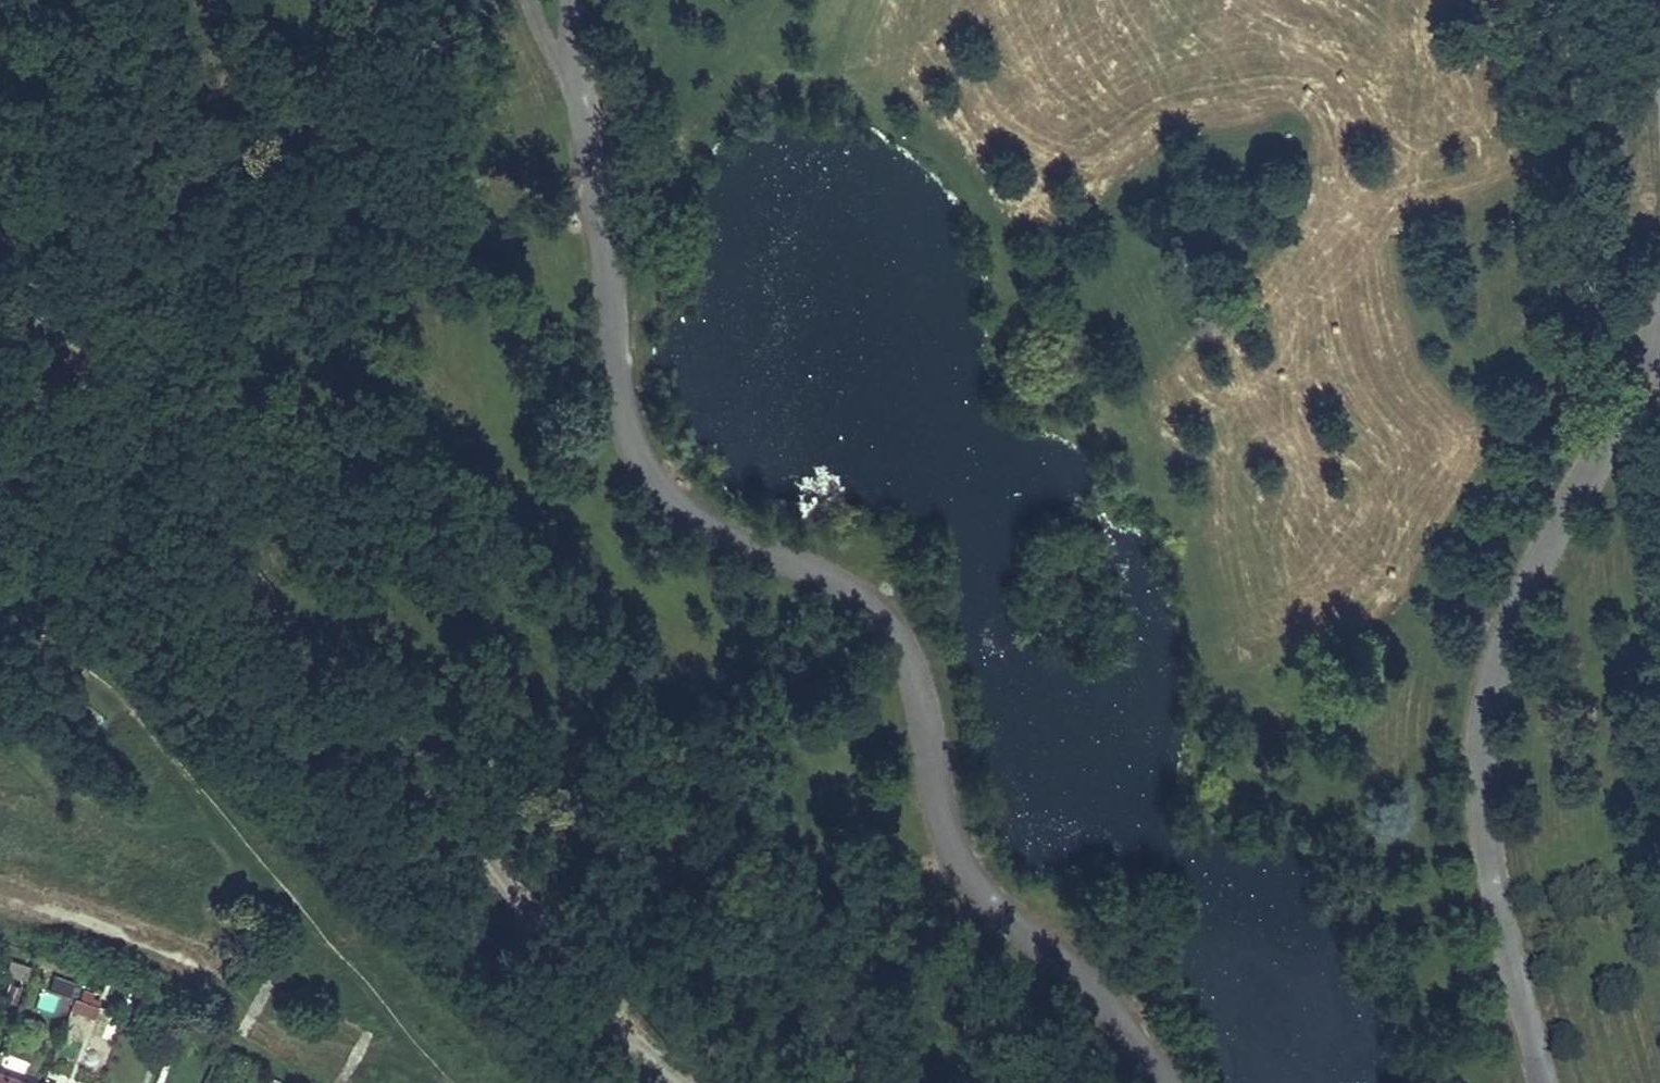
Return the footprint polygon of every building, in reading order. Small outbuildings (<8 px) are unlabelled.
[(45,990),(39,1008),(53,1013),(59,995),(45,990)] [(71,1009),(93,1017),(98,1007),(75,998),(71,1009)] [(0,1073),(0,1082),(29,1082),(0,1073)]
